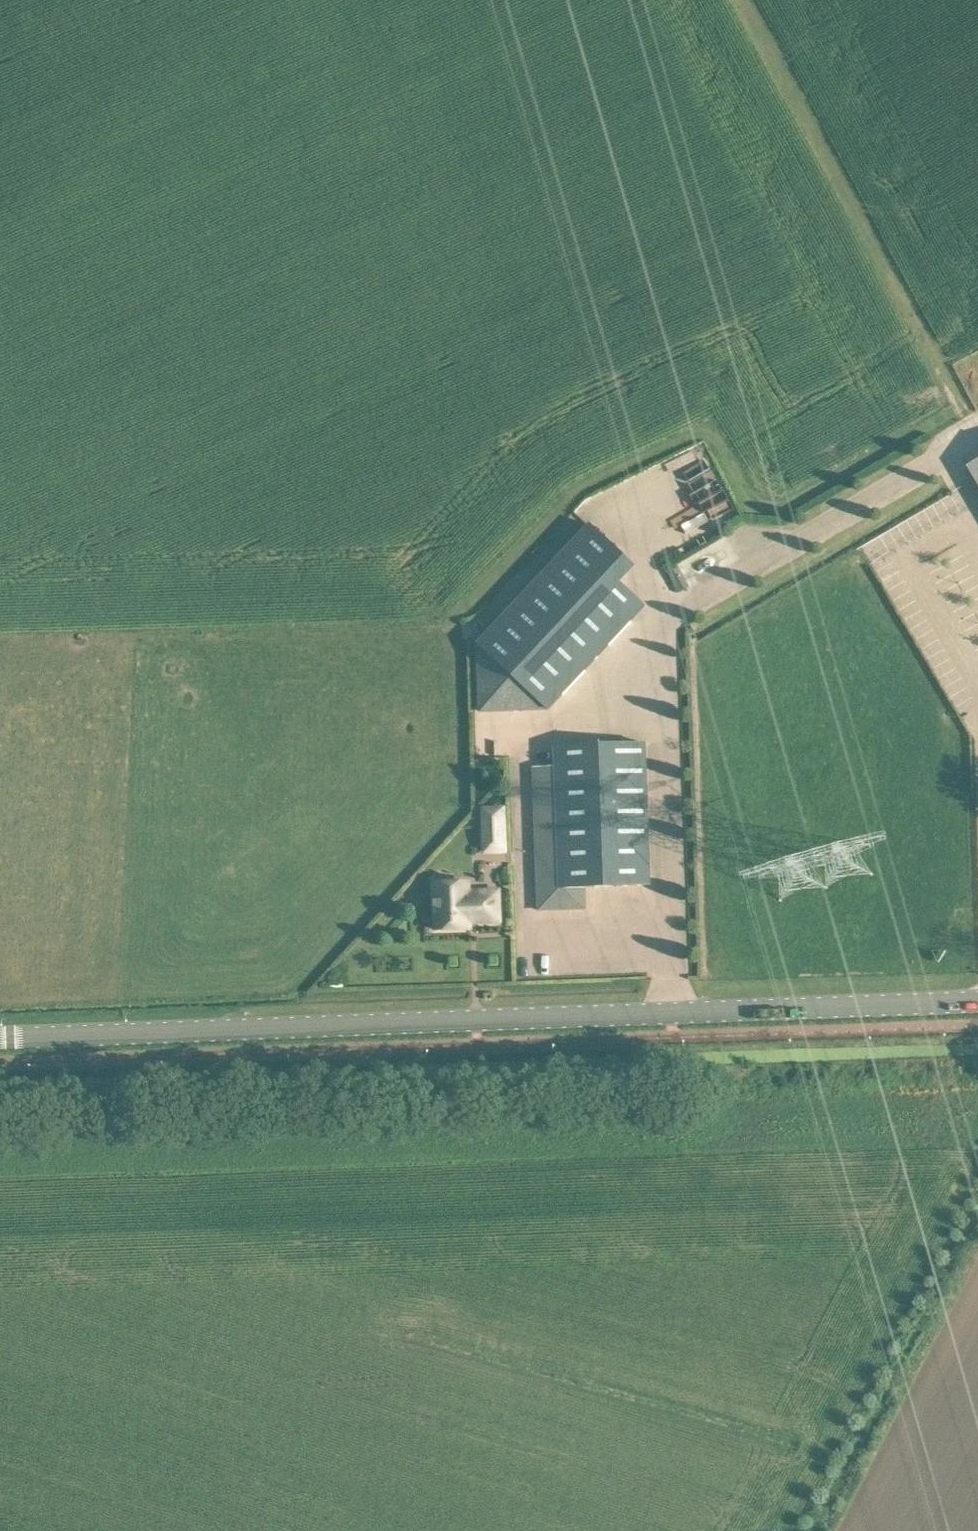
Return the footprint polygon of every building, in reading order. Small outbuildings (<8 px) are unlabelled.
[(969,466),(977,482),(977,461),(969,466)] [(689,475),(715,526),(740,513),(714,463),(689,475)] [(480,711),(545,709),(547,709),(548,709),(645,606),(639,600),(620,583),(574,539),(477,643),(478,644),(480,711)] [(679,566),(668,572),(680,592),(690,586),(679,566)] [(557,826),(536,827),(539,910),(585,908),(584,887),(651,885),(646,743),(554,746),(555,766),(557,826)] [(502,836),(501,807),(482,808),(483,837),(502,836)] [(434,883),(436,929),(470,928),(470,923),(499,921),(498,891),(469,892),(468,882),(434,883)]
